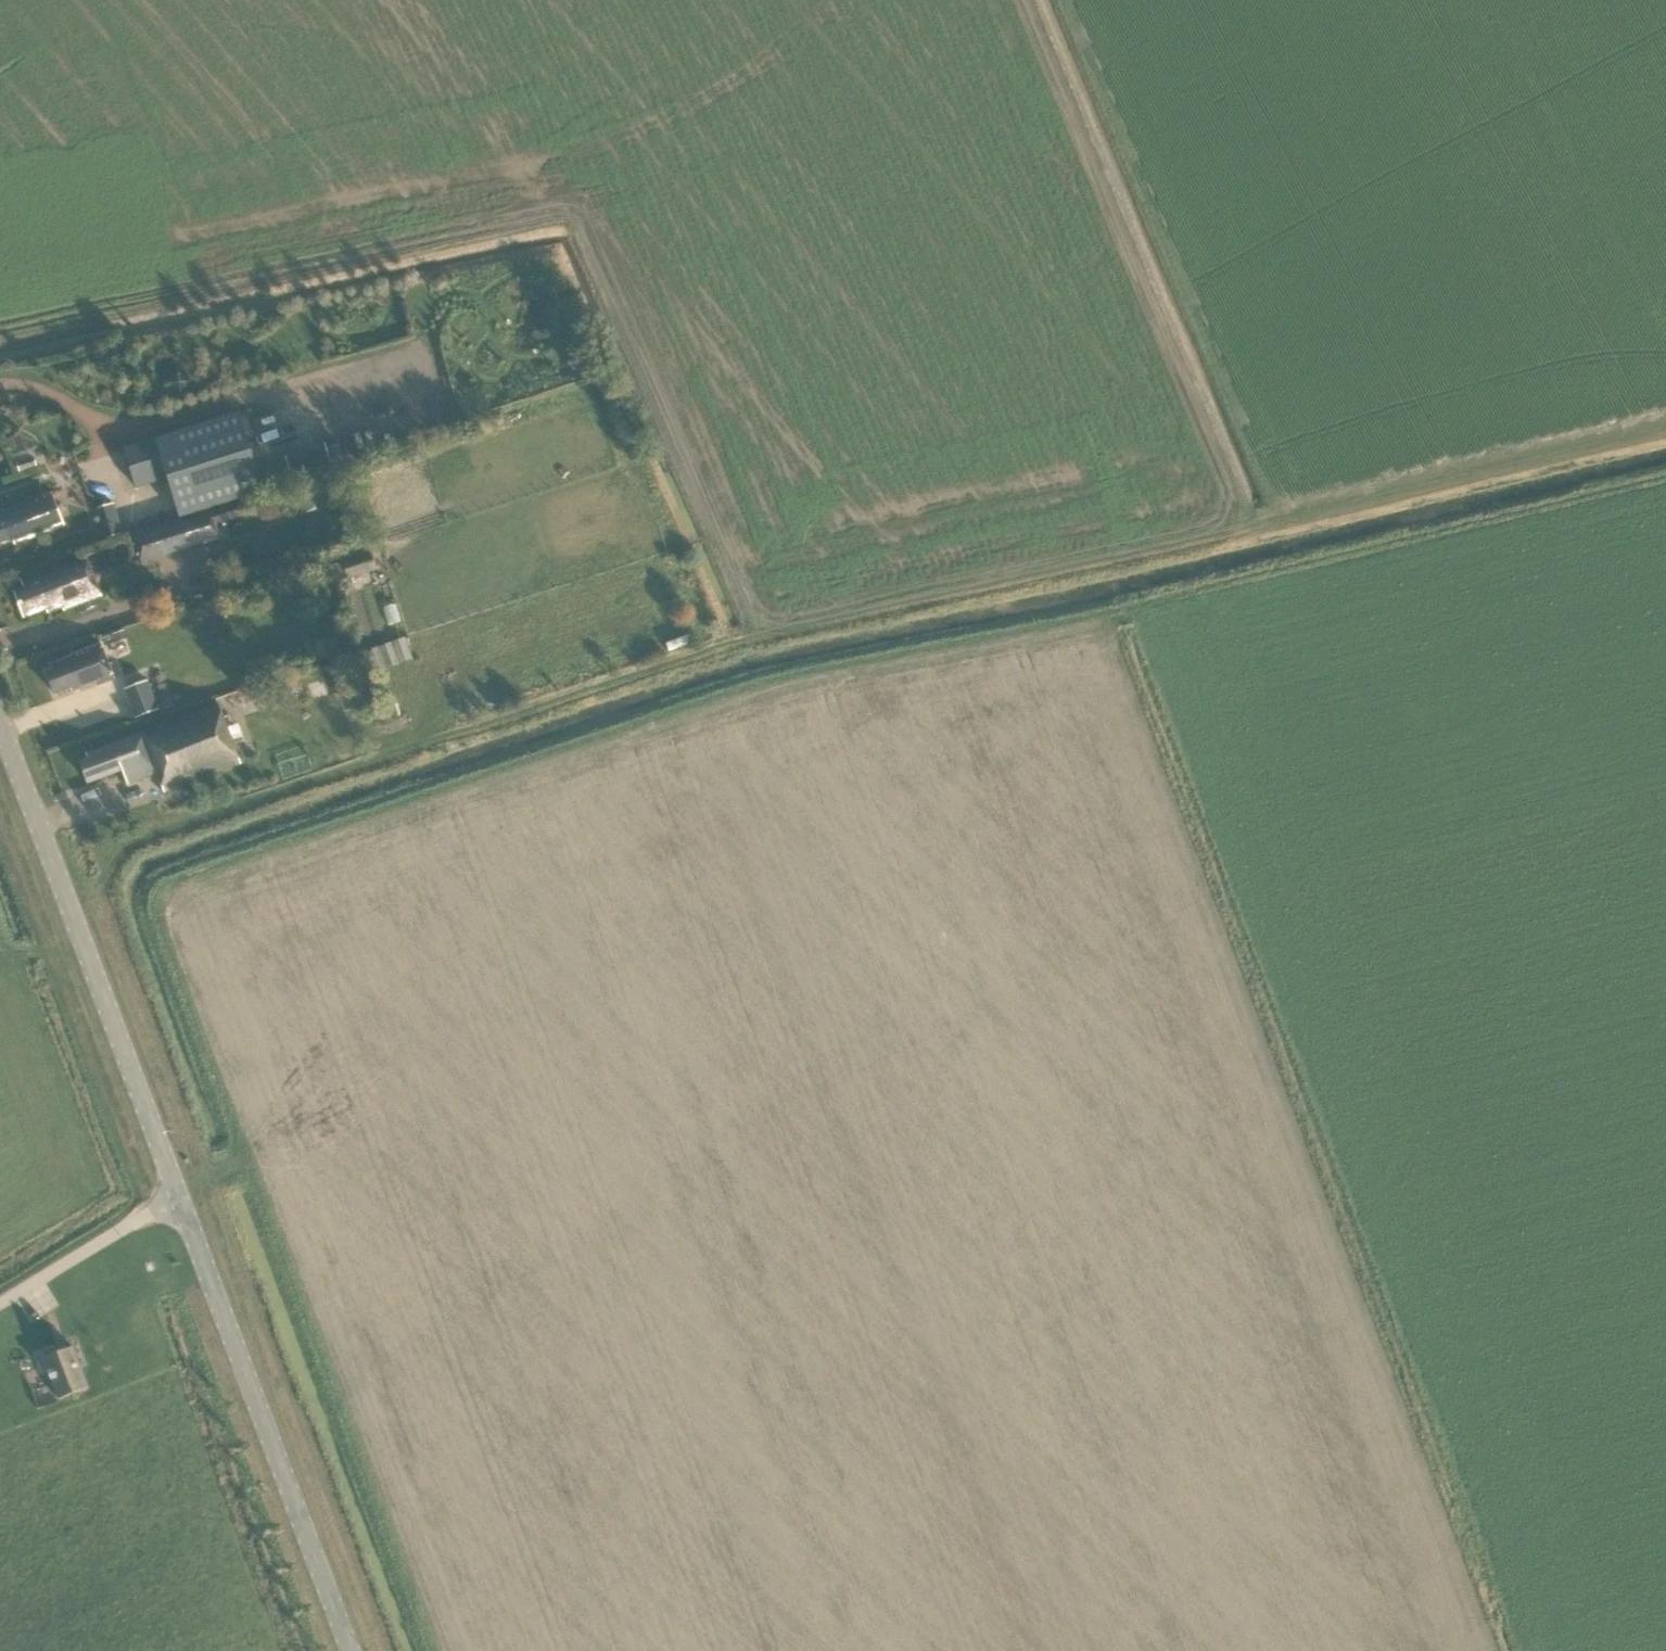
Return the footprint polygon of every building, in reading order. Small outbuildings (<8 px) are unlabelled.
[(181,517),(264,491),(239,412),(124,448),(136,488),(168,478),(181,517)] [(35,457),(17,463),(20,473),(38,467),(35,457)] [(23,541),(64,525),(56,505),(47,501),(45,496),(17,507),(17,508),(0,514),(0,546),(22,538),(23,541)] [(182,519),(190,548),(204,543),(204,544),(221,539),(211,509),(182,519)] [(182,519),(181,517),(133,531),(137,544),(145,542),(150,560),(190,548),(182,519)] [(121,524),(104,529),(107,538),(124,533),(121,524)] [(377,569),(370,550),(341,559),(342,562),(348,578),(377,569)] [(25,617),(49,608),(58,609),(64,606),(65,609),(101,596),(86,557),(23,581),(25,588),(15,592),(25,617)] [(342,562),(333,565),(338,582),(348,578),(342,562)] [(182,599),(163,604),(166,613),(184,607),(182,599)] [(124,630),(113,634),(116,643),(128,639),(124,630)] [(373,672),(413,658),(406,637),(366,651),(373,672)] [(98,682),(99,685),(114,679),(101,644),(73,655),(74,656),(51,664),(53,669),(47,671),(55,695),(78,686),(79,689),(98,682)] [(124,689),(135,718),(159,709),(148,680),(124,689)] [(158,772),(165,792),(241,763),(220,705),(144,734),(143,732),(86,754),(88,758),(81,761),(89,783),(123,770),(128,784),(158,772)] [(65,1399),(94,1392),(83,1347),(54,1354),(65,1399)]
